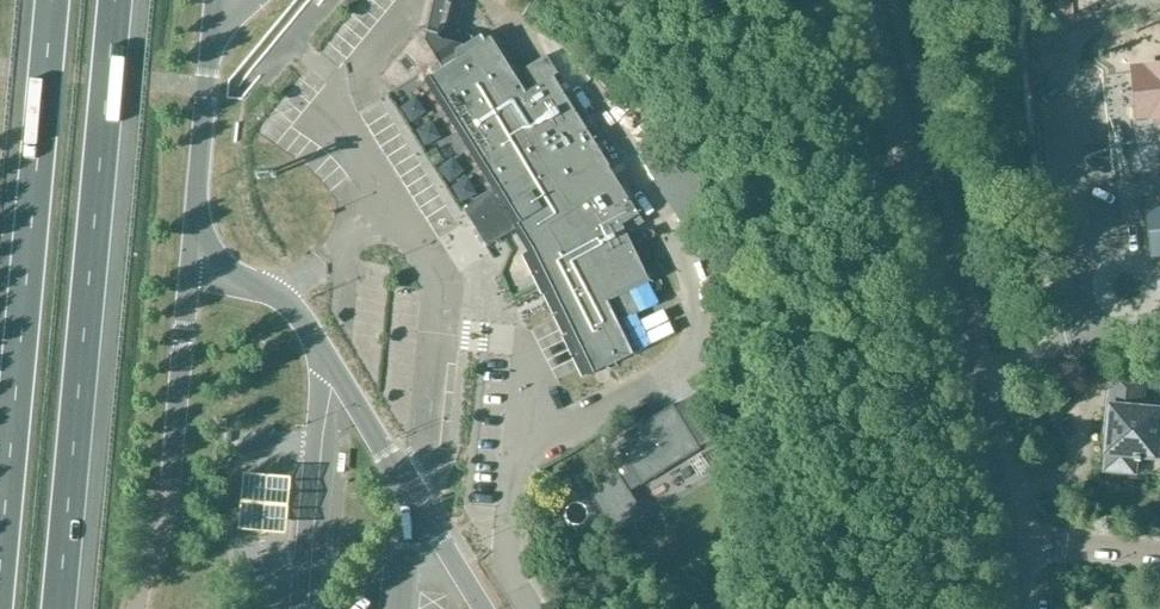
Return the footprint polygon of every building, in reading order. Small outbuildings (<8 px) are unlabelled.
[(631,291),(650,282),(629,237),(627,235),(644,223),(639,214),(555,78),(559,76),(546,55),(518,73),(515,75),(491,38),(430,77),(499,187),(495,189),(464,209),(470,218),(488,248),(516,230),(520,228),(533,248),(594,373),(634,355),(618,323),(641,312),(633,295),(631,291)] [(1137,73),(1139,92),(1148,91),(1151,115),(1153,115),(1159,114),(1159,71),(1137,73)] [(446,186),(459,176),(448,161),(435,172),(446,186)] [(1113,234),(1132,233),(1129,186),(1111,187),(1113,234)] [(1152,214),(1156,253),(1159,253),(1159,213),(1152,214)] [(1145,377),(1112,374),(1105,456),(1106,457),(1104,472),(1136,475),(1137,464),(1141,464),(1142,460),(1157,461),(1159,444),(1159,407),(1142,405),(1145,377)] [(629,495),(675,467),(699,453),(673,409),(625,438),(628,444),(617,451),(624,463),(613,470),(610,465),(581,482),(613,535),(632,523),(633,525),(643,519),(629,495)] [(260,477),(249,476),(244,533),(255,534),(277,536),(291,537),(296,480),(284,479),(260,477)]
